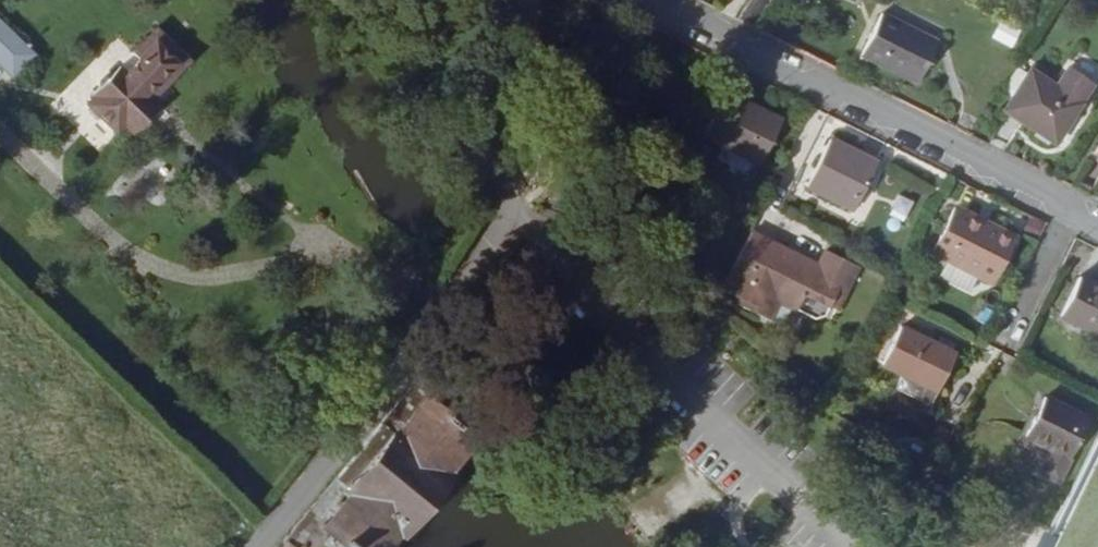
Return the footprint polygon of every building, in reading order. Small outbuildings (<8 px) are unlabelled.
[(609,0),(600,0),(596,7),(613,16),(618,4),(609,0)] [(884,11),(864,53),(920,81),(940,40),(884,11)] [(992,19),(984,36),(1005,46),(1013,29),(992,19)] [(16,83),(39,59),(0,22),(0,67),(16,83)] [(163,78),(185,54),(152,22),(128,47),(136,54),(123,69),(115,61),(89,90),(91,91),(84,99),(114,129),(122,121),(130,129),(134,124),(140,125),(146,118),(146,112),(152,106),(145,99),(151,94),(144,87),(157,73),(163,78)] [(1034,70),(1008,109),(1059,141),(1084,101),(1034,70)] [(157,73),(144,87),(151,94),(145,99),(152,106),(171,86),(163,78),(157,73)] [(723,85),(703,126),(760,155),(780,115),(723,85)] [(829,134),(806,180),(850,202),(873,156),(829,134)] [(935,247),(951,255),(978,269),(998,279),(1018,239),(955,206),(935,247)] [(726,273),(720,285),(741,295),(738,304),(765,316),(774,297),(790,305),(813,260),(748,228),(726,273)] [(978,269),(951,255),(944,269),(971,283),(978,269)] [(1064,311),(1097,328),(1097,279),(1084,272),(1064,311)] [(901,363),(934,380),(936,381),(954,346),(899,317),(882,354),(901,363)] [(927,395),(934,380),(901,363),(893,378),(927,395)] [(410,521),(414,525),(447,483),(444,481),(474,442),(464,434),(468,429),(450,413),(458,403),(427,377),(289,546),(388,546),(410,521)] [(1062,472),(1073,450),(1092,413),(1048,391),(1029,428),(1055,441),(1044,463),(1062,472)] [(466,395),(458,403),(450,413),(468,429),(484,410),(466,395)]
